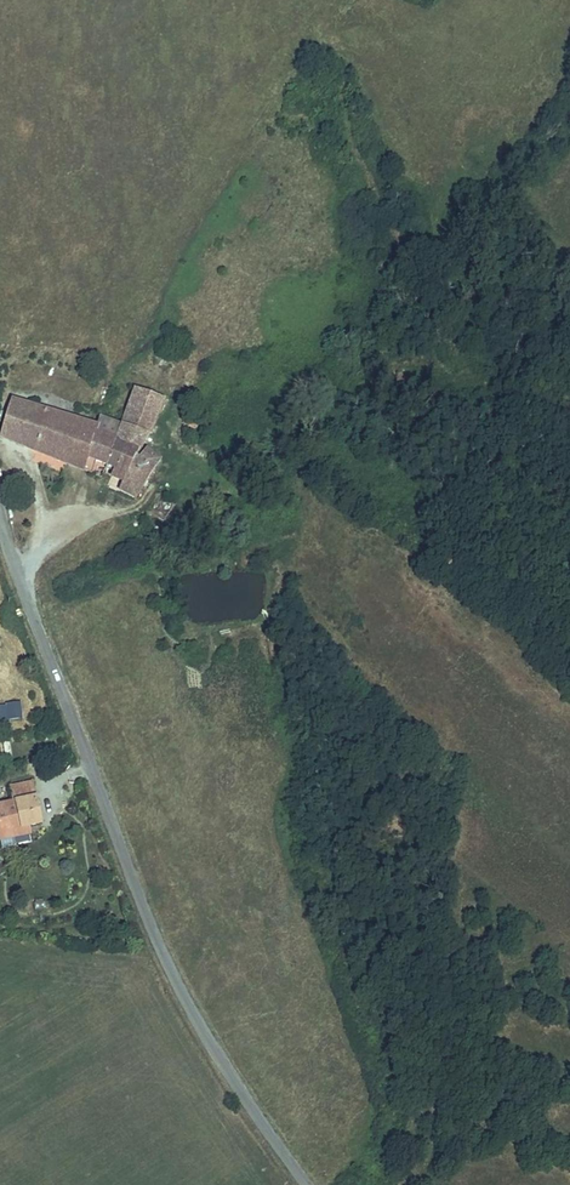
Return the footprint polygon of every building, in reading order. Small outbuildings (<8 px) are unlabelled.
[(136,391),(122,387),(108,424),(120,428),(136,391)] [(120,428),(108,424),(104,422),(100,433),(99,438),(118,445),(126,448),(139,453),(136,460),(153,471),(163,456),(149,448),(147,451),(143,450),(165,402),(136,391),(120,428)] [(20,442),(34,406),(17,399),(3,435),(20,442)] [(69,463),(84,426),(34,406),(20,442),(69,463)] [(187,425),(199,430),(202,422),(190,417),(187,425)] [(99,438),(100,433),(84,426),(69,463),(95,474),(100,462),(110,466),(118,445),(99,438)] [(353,441),(344,454),(352,459),(361,447),(353,441)] [(126,448),(118,445),(110,466),(118,469),(126,448)] [(139,453),(126,448),(118,469),(115,478),(127,483),(136,460),(139,453)] [(139,496),(153,471),(136,460),(127,483),(124,490),(139,496)] [(158,494),(154,504),(162,507),(166,497),(158,494)] [(0,704),(0,722),(24,719),(21,702),(0,704)] [(27,828),(39,826),(31,786),(11,791),(14,805),(0,808),(0,834),(27,828)] [(0,834),(0,843),(28,836),(27,828),(0,834)]
